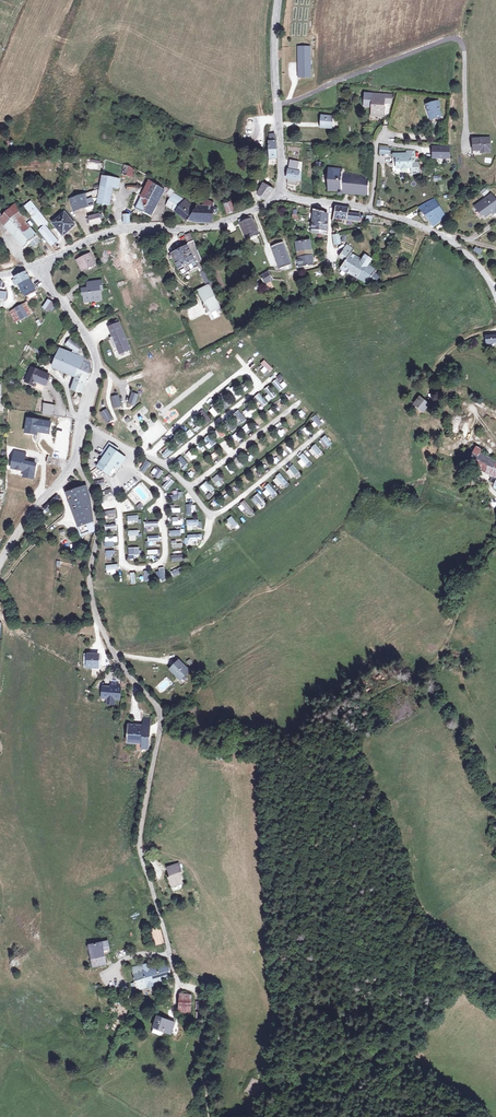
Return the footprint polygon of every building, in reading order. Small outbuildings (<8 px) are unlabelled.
[(310,46),(297,46),(299,78),(312,78),(310,46)] [(384,95),(365,94),(365,106),(372,107),(372,115),(383,116),(384,103),(384,95)] [(438,101),(426,105),(431,120),(441,117),(438,107),(440,106),(438,101)] [(332,117),(322,116),(322,127),(331,128),(332,117)] [(490,138),(473,139),(474,151),(481,150),(481,153),(489,153),(489,150),(491,150),(490,138)] [(449,148),(434,148),(434,158),(449,158),(449,148)] [(407,157),(396,157),(397,169),(412,168),(412,170),(418,169),(418,163),(414,163),(414,151),(407,152),(407,153),(407,157)] [(298,181),(301,182),(302,162),(290,160),(287,176),(287,183),(297,185),(298,181)] [(132,177),(134,170),(125,166),(122,174),(132,177)] [(370,178),(352,175),(343,174),(343,169),(329,168),(329,191),(338,191),(338,194),(338,195),(341,195),(342,195),(343,193),(369,196),(370,178)] [(113,187),(114,179),(102,176),(98,197),(98,203),(110,205),(113,187)] [(142,196),(135,209),(151,217),(165,190),(164,190),(158,186),(149,181),(145,189),(142,196)] [(266,201),(274,190),(263,183),(260,191),(259,193),(258,194),(266,201)] [(169,194),(172,196),(174,193),(174,192),(167,186),(166,188),(165,190),(169,194)] [(137,195),(142,196),(145,189),(141,187),(137,195)] [(176,212),(185,200),(174,193),(172,196),(169,194),(167,197),(170,199),(167,205),(175,209),(174,210),(176,212)] [(475,207),(478,210),(482,211),(486,217),(494,211),(495,212),(495,201),(491,195),(475,207)] [(74,211),(86,207),(82,196),(70,200),(74,211)] [(433,226),(446,217),(434,199),(428,202),(418,208),(428,222),(430,221),(433,226)] [(197,206),(196,209),(185,200),(176,212),(188,222),(189,221),(195,223),(212,223),(213,214),(216,215),(218,211),(217,209),(213,207),(215,204),(206,200),(203,206),(197,206)] [(33,216),(32,217),(41,229),(45,226),(48,223),(31,202),(25,207),(33,216)] [(231,202),(224,204),(228,214),(235,212),(231,202)] [(3,217),(0,214),(0,221),(24,249),(30,243),(37,237),(39,240),(40,239),(38,236),(25,221),(27,219),(15,205),(3,217)] [(348,213),(349,208),(336,206),(333,218),(347,220),(348,213)] [(324,216),(324,213),(314,210),(312,222),(320,223),(328,224),(328,218),(328,216),(324,216)] [(52,223),(63,236),(76,225),(65,212),(52,223)] [(103,218),(102,214),(89,217),(89,219),(87,219),(88,225),(91,224),(91,225),(102,222),(101,219),(103,218)] [(247,241),(260,236),(252,217),(239,222),(247,241)] [(319,231),(320,223),(312,222),(311,232),(319,233),(319,231)] [(327,232),(328,224),(320,223),(319,231),(327,232)] [(39,230),(52,246),(58,241),(45,226),(41,229),(39,230)] [(212,284),(203,264),(190,233),(185,235),(188,244),(187,246),(172,255),(183,276),(198,268),(205,283),(207,286),(212,284)] [(196,244),(209,244),(208,233),(196,233),(196,244)] [(37,237),(30,243),(34,247),(40,241),(39,240),(37,237)] [(298,258),(313,256),(310,241),(296,243),(298,258)] [(280,269),(291,265),(283,243),(272,247),(280,269)] [(365,255),(362,261),(351,254),(354,249),(347,245),(339,257),(345,261),(340,268),(368,283),(369,282),(374,285),(378,278),(374,275),(377,270),(368,265),(371,259),(365,255)] [(94,264),(90,255),(83,259),(83,260),(79,262),(83,270),(92,265),(93,266),(95,265),(94,264)] [(313,266),(313,256),(298,258),(299,266),(297,266),(297,268),(313,266)] [(313,270),(315,277),(322,274),(320,268),(313,270)] [(264,285),(274,280),(269,271),(260,276),(264,285)] [(15,279),(18,285),(19,285),(30,280),(26,272),(14,278),(15,279)] [(37,292),(30,280),(19,285),(22,292),(27,297),(36,292),(37,292)] [(102,287),(102,281),(89,283),(90,288),(83,289),(84,300),(91,299),(91,301),(101,300),(100,287),(102,287)] [(213,295),(216,293),(212,284),(207,286),(199,290),(205,303),(204,304),(208,313),(216,309),(217,311),(221,309),(213,295)] [(49,312),(54,304),(48,300),(43,308),(49,312)] [(33,314),(26,303),(10,312),(16,323),(33,314)] [(119,324),(109,328),(113,337),(110,338),(114,348),(117,347),(120,353),(130,349),(119,324)] [(486,337),(487,344),(495,343),(495,336),(486,337)] [(81,394),(82,392),(86,382),(91,369),(90,360),(87,359),(82,347),(74,342),(70,339),(66,345),(74,350),(72,353),(60,349),(53,367),(75,377),(70,390),(81,394)] [(252,361),(254,364),(262,358),(259,355),(252,361)] [(264,359),(256,367),(265,376),(273,368),(264,359)] [(49,375),(32,368),(26,382),(34,385),(36,381),(45,385),(49,375)] [(287,386),(284,381),(280,384),(277,379),(272,382),(278,392),(287,386)] [(242,385),(246,391),(253,386),(249,381),(242,385)] [(167,392),(171,397),(178,391),(173,386),(167,392)] [(228,390),(237,400),(242,396),(233,386),(228,390)] [(271,399),(276,396),(269,386),(264,389),(271,399)] [(138,395),(132,393),(128,403),(135,405),(138,395)] [(262,407),(267,404),(260,393),(255,396),(262,407)] [(207,408),(214,417),(232,403),(225,394),(207,408)] [(118,395),(111,396),(114,407),(121,405),(118,395)] [(420,397),(414,404),(423,411),(429,405),(420,397)] [(43,402),(43,414),(52,415),(53,405),(43,402)] [(254,405),(244,413),(247,417),(257,409),(254,405)] [(106,409),(100,412),(106,422),(112,418),(106,409)] [(206,425),(212,421),(202,409),(197,414),(206,425)] [(267,413),(273,419),(276,415),(270,409),(267,413)] [(162,418),(167,424),(176,415),(171,410),(162,418)] [(240,421),(237,424),(238,426),(246,420),(239,410),(234,413),(240,421)] [(316,415),(311,418),(314,421),(311,424),(315,429),(322,422),(316,415)] [(228,418),(223,422),(232,432),(236,428),(228,418)] [(287,423),(292,429),(298,424),(293,418),(287,423)] [(51,423),(28,419),(26,433),(35,434),(34,440),(36,442),(39,442),(41,429),(50,431),(51,423)] [(191,425),(192,427),(185,432),(188,437),(203,428),(198,420),(191,425)] [(246,431),(252,427),(248,423),(243,427),(246,431)] [(281,435),(287,430),(282,425),(277,429),(281,435)] [(215,430),(217,439),(225,436),(222,428),(215,430)] [(305,428),(302,431),(309,438),(312,435),(305,428)] [(164,458),(184,443),(178,435),(164,446),(167,449),(161,454),(164,458)] [(326,436),(319,441),(324,449),(332,443),(326,436)] [(105,455),(98,466),(108,474),(115,465),(119,468),(126,459),(115,451),(117,448),(112,445),(112,446),(109,444),(103,453),(105,455)] [(315,444),(308,451),(316,459),(323,453),(315,444)] [(492,460),(480,452),(481,450),(476,447),(467,464),(495,478),(495,462),(492,460)] [(192,449),(185,453),(190,461),(197,457),(192,449)] [(213,451),(210,453),(216,460),(218,458),(213,451)] [(15,452),(12,468),(25,471),(25,474),(34,475),(36,464),(27,462),(24,462),(25,458),(26,454),(15,452)] [(273,455),(278,462),(282,459),(276,452),(273,455)] [(304,454),(296,460),(303,469),(311,463),(304,454)] [(58,467),(60,459),(48,456),(47,464),(58,467)] [(181,456),(175,461),(181,469),(187,463),(181,456)] [(241,468),(245,462),(237,457),(233,462),(241,468)] [(146,460),(139,470),(144,473),(151,463),(146,460)] [(235,471),(229,463),(225,466),(231,474),(235,471)] [(294,475),(297,478),(301,475),(293,465),(285,471),(290,478),(294,475)] [(150,474),(159,479),(163,471),(155,466),(150,474)] [(192,475),(196,469),(191,466),(187,472),(192,475)] [(218,473),(211,479),(216,486),(224,480),(218,473)] [(285,488),(289,485),(281,473),(272,479),(277,487),(282,484),(285,488)] [(170,478),(162,487),(166,491),(174,482),(170,478)] [(199,487),(206,494),(214,488),(207,480),(199,487)] [(261,491),(266,497),(270,494),(273,498),(278,494),(269,484),(261,491)] [(95,531),(90,496),(86,487),(67,493),(81,536),(95,531)] [(225,492),(230,499),(238,494),(233,487),(225,492)] [(259,510),(266,504),(257,493),(250,499),(259,510)] [(56,505),(61,500),(57,495),(52,501),(56,505)] [(248,513),(251,517),(255,513),(245,500),(238,506),(245,515),(248,513)] [(47,513),(56,505),(52,501),(43,509),(45,511),(46,513),(47,513)] [(186,505),(186,515),(194,515),(194,504),(186,505)] [(116,510),(104,510),(104,518),(116,518),(116,510)] [(138,522),(138,515),(127,516),(127,523),(138,522)] [(178,521),(177,517),(172,517),(172,525),(183,525),(183,520),(178,521)] [(231,517),(224,524),(230,530),(234,526),(236,529),(240,526),(231,517)] [(186,529),(198,529),(198,519),(186,520),(186,529)] [(3,538),(10,525),(4,522),(0,531),(0,537),(3,538)] [(128,541),(136,541),(136,536),(138,536),(138,530),(128,530),(128,541)] [(202,540),(202,534),(185,534),(185,545),(196,545),(196,540),(202,540)] [(113,547),(113,542),(117,542),(117,536),(105,536),(105,547),(113,547)] [(138,547),(127,548),(128,559),(139,558),(138,547)] [(106,550),(106,558),(114,558),(114,550),(106,550)] [(117,574),(116,564),(105,565),(106,574),(117,574)] [(158,568),(159,571),(156,572),(157,580),(165,580),(164,567),(158,568)] [(173,577),(182,573),(179,567),(171,571),(173,577)] [(99,644),(86,646),(89,655),(91,655),(92,659),(102,657),(99,644)] [(182,678),(189,671),(179,661),(172,668),(182,678)] [(121,680),(111,679),(104,678),(103,689),(120,691),(122,681),(121,680)] [(153,710),(131,709),(130,727),(145,728),(145,733),(152,733),(153,710)] [(186,869),(174,871),(176,882),(174,882),(175,888),(178,887),(178,891),(187,889),(185,880),(188,879),(186,869)] [(165,936),(161,918),(153,920),(157,938),(165,936)] [(109,952),(106,941),(89,944),(93,966),(105,963),(103,953),(109,952)] [(143,965),(142,960),(127,964),(136,987),(171,977),(166,959),(143,965)] [(189,994),(178,994),(175,994),(176,1011),(188,1011),(189,994)] [(173,1022),(160,1016),(150,1036),(159,1040),(161,1036),(166,1038),(173,1022)]
